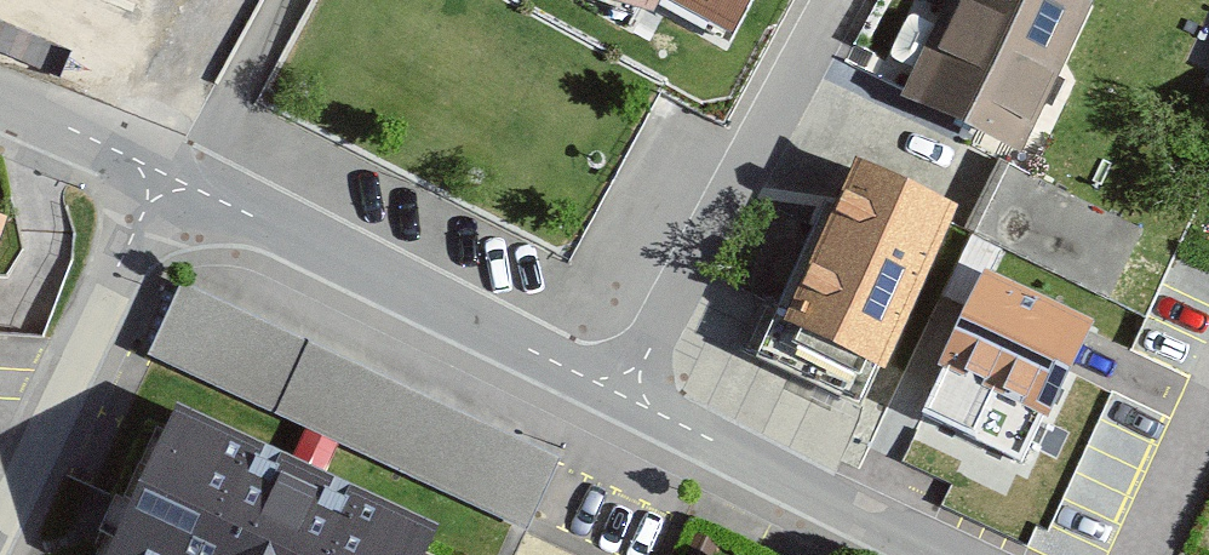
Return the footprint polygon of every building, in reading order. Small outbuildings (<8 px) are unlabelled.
[(654,10),(660,0),(635,0),(654,10)] [(731,29),(747,0),(678,0),(731,29)] [(1022,152),(1091,6),(1093,1),(1090,0),(946,0),(901,95),(1022,152)] [(757,357),(863,406),(957,204),(851,155),(757,357)] [(9,216),(0,213),(0,241),(9,216)] [(923,412),(1019,457),(1040,412),(1050,415),(1080,350),(1089,329),(1094,321),(990,271),(923,412)] [(307,340),(181,282),(148,355),(154,358),(273,413),(307,340)] [(561,456),(307,340),(273,413),(305,428),(339,443),(513,523),(527,529),(532,517),(558,462),(561,456)] [(434,548),(442,531),(325,475),(308,467),(291,458),(177,404),(163,432),(104,554),(431,554),(434,548)]
